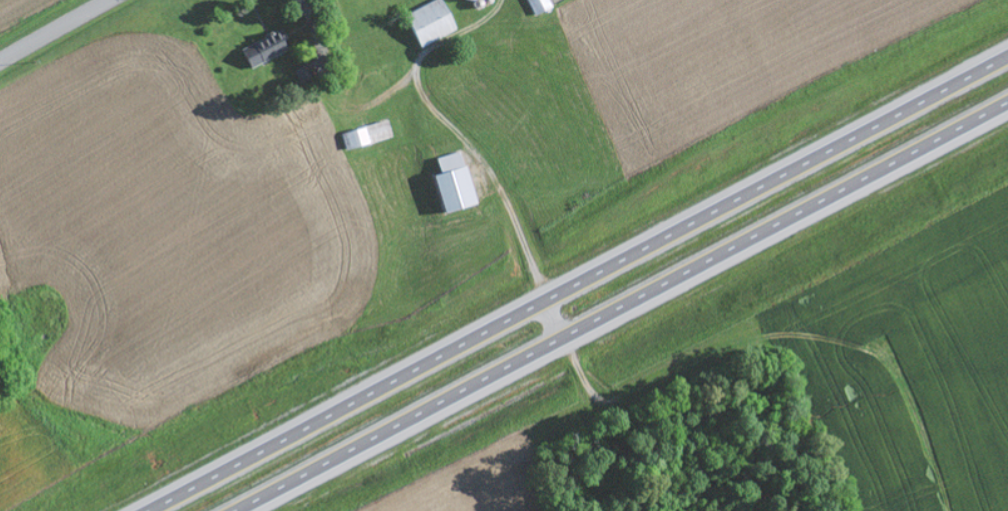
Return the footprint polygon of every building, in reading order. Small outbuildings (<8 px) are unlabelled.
[(461,27),(444,0),(437,0),(408,18),(427,48),(461,27)] [(534,18),(554,9),(550,0),(527,0),(534,18)] [(254,68),(292,51),(283,32),(245,50),(254,68)] [(344,149),(396,141),(393,124),(342,132),(344,149)] [(482,205),(465,152),(440,159),(446,176),(438,178),(450,215),(482,205)]
